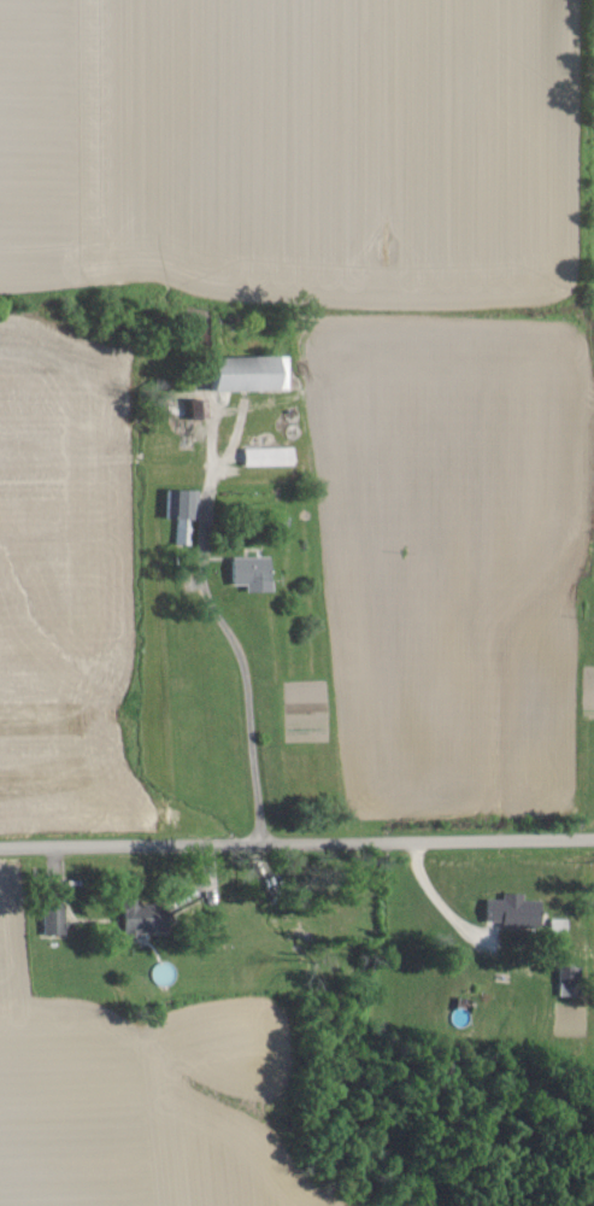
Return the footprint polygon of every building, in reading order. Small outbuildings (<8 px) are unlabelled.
[(279,358),(199,360),(200,394),(280,392),(279,358)] [(180,402),(180,409),(170,409),(170,420),(197,420),(197,402),(180,402)] [(286,450),(235,451),(236,470),(286,468),(286,450)] [(157,521),(189,522),(190,493),(158,492),(157,521)] [(238,595),(262,594),(261,559),(223,560),(223,588),(238,587),(238,595)] [(493,930),(517,931),(517,896),(493,896),(493,902),(476,902),(476,924),(493,924),(493,930)] [(129,935),(156,934),(155,909),(132,909),(132,903),(114,903),(115,942),(129,941),(129,935)] [(57,937),(56,907),(35,908),(36,938),(57,937)] [(559,937),(559,922),(542,922),(542,936),(559,937)] [(572,999),(573,970),(552,970),(552,998),(572,999)]
